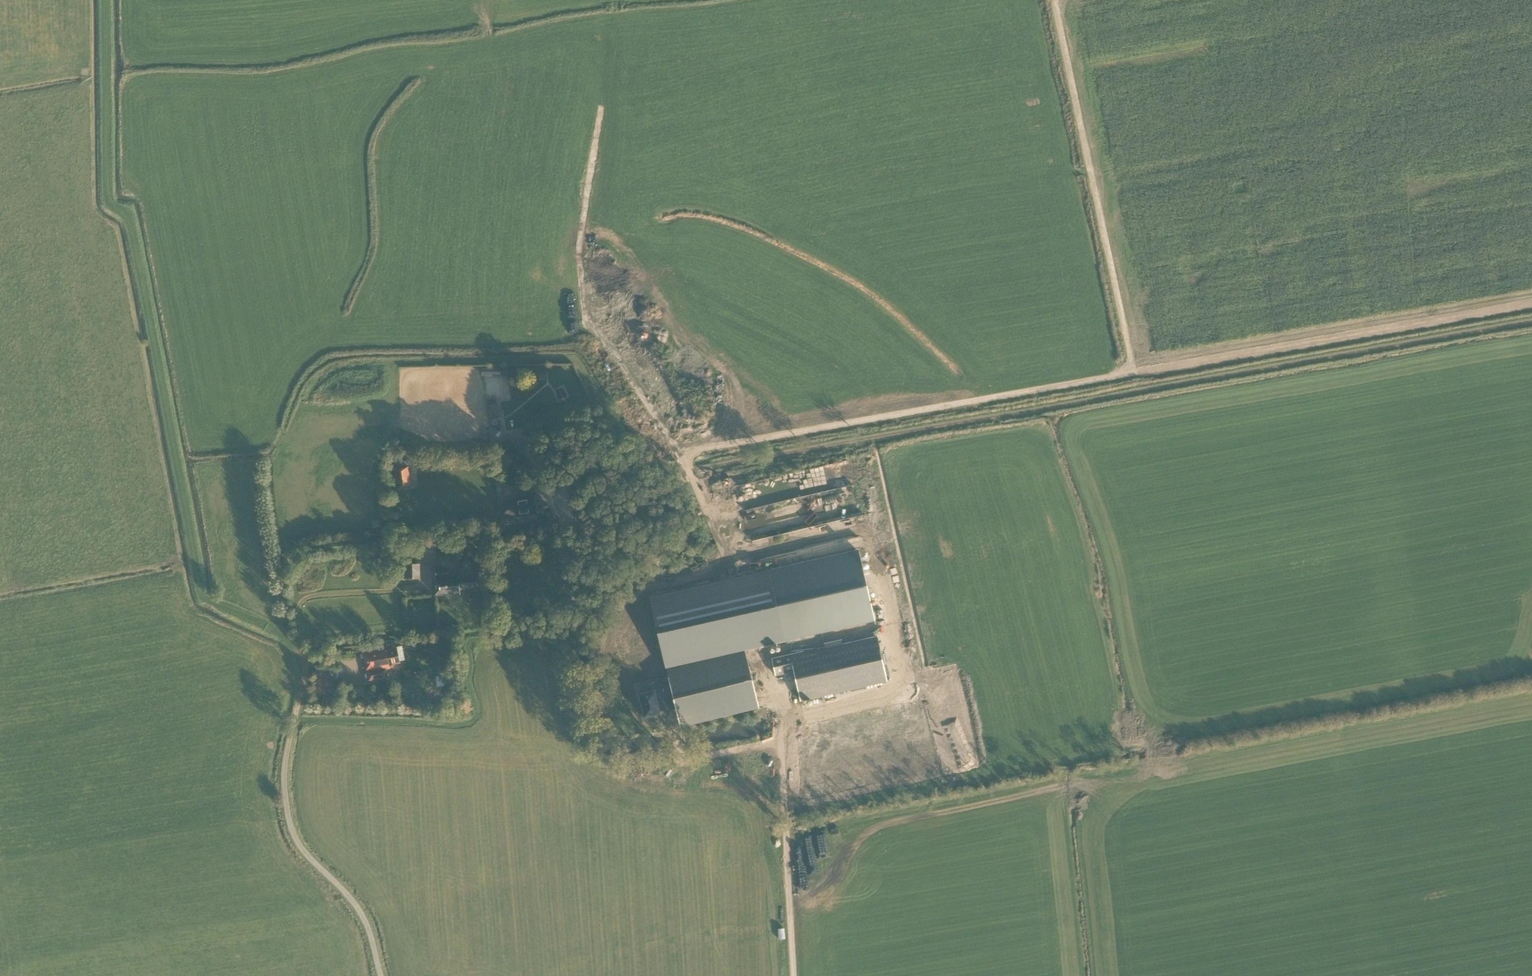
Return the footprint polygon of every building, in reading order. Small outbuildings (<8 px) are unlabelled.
[(482,376),(508,375),(508,367),(482,367),(482,376)] [(490,418),(500,416),(498,402),(488,404),(490,418)] [(605,474),(615,468),(606,454),(597,460),(605,474)] [(410,485),(408,466),(395,468),(397,487),(410,485)] [(810,502),(816,525),(794,530),(796,538),(806,535),(809,547),(857,535),(849,503),(855,502),(853,495),(837,499),(834,489),(811,494),(812,501),(810,502)] [(535,512),(532,493),(520,496),(521,499),(504,502),(506,517),(535,512)] [(860,551),(644,599),(659,665),(875,616),(860,551)] [(422,577),(421,563),(402,564),(402,566),(398,566),(398,570),(402,570),(402,582),(419,582),(419,577),(422,577)] [(452,576),(452,567),(434,569),(436,595),(460,594),(460,589),(469,589),(469,587),(478,587),(477,576),(459,577),(459,576),(452,576)] [(627,654),(645,648),(639,629),(621,634),(627,654)] [(817,649),(816,648),(771,658),(775,675),(793,671),(800,699),(887,679),(877,638),(877,636),(842,644),(841,639),(825,643),(825,647),(817,649)] [(394,647),(393,644),(361,649),(369,680),(388,676),(386,668),(391,667),(390,664),(400,662),(397,646),(394,647)] [(745,650),(666,669),(668,678),(675,707),(680,726),(759,707),(745,650)] [(654,690),(639,694),(644,717),(646,716),(646,717),(647,719),(654,717),(654,715),(660,713),(657,702),(669,699),(665,679),(652,682),(654,690)]
